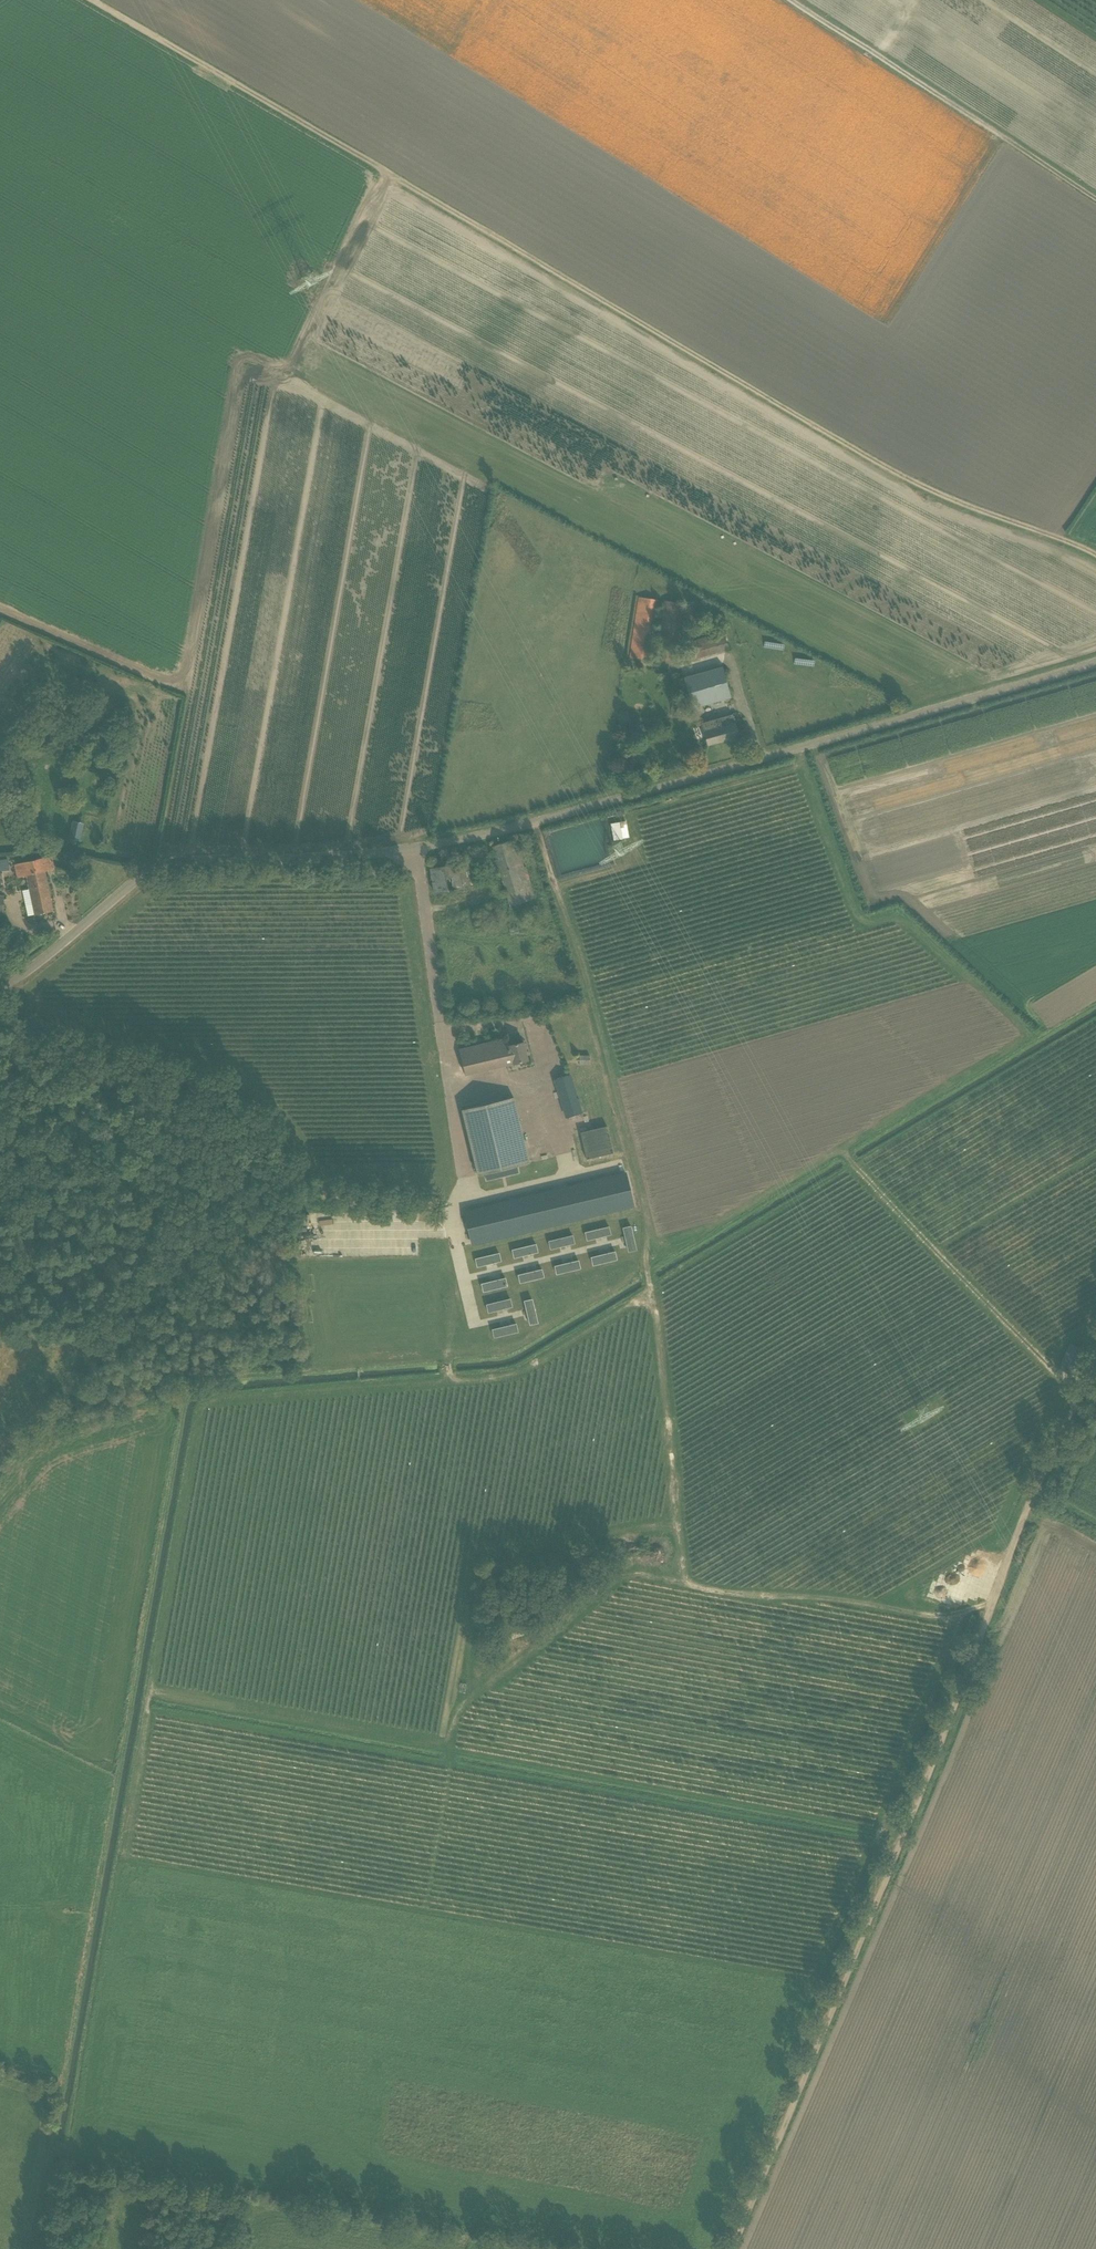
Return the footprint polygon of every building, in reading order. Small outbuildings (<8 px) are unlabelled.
[(659,600),(638,597),(629,657),(649,661),(659,600)] [(683,604),(664,601),(657,645),(677,648),(683,604)] [(715,634),(720,653),(728,651),(723,632),(715,634)] [(694,715),(733,705),(722,667),(684,677),(694,715)] [(702,723),(708,745),(738,737),(732,714),(702,723)] [(613,839),(629,837),(626,820),(610,823),(613,839)] [(80,841),(83,827),(72,824),(69,838),(80,841)] [(535,899),(517,838),(492,846),(510,907),(535,899)] [(55,869),(52,855),(14,864),(18,878),(27,876),(35,915),(53,911),(45,871),(55,869)] [(468,888),(464,862),(430,868),(434,893),(468,888)] [(459,1049),(465,1074),(513,1063),(513,1064),(528,1060),(523,1042),(508,1046),(507,1038),(459,1049)] [(570,1075),(554,1080),(566,1118),(582,1113),(570,1075)] [(514,1097),(461,1110),(477,1176),(529,1163),(514,1097)] [(613,1153),(607,1126),(580,1132),(586,1159),(613,1153)] [(472,1244),(633,1205),(626,1174),(464,1213),(472,1244)] [(631,1226),(623,1228),(628,1252),(636,1250),(631,1226)] [(609,1227),(585,1232),(587,1240),(611,1234),(609,1227)] [(573,1235),(549,1241),(550,1249),(574,1243),(573,1235)] [(536,1244),(512,1250),(514,1258),(538,1252),(536,1244)] [(615,1252),(591,1257),(593,1265),(617,1260),(615,1252)] [(499,1253),(475,1259),(477,1267),(501,1261),(499,1253)] [(578,1260),(554,1266),(556,1274),(580,1269),(578,1260)] [(542,1269),(518,1275),(520,1283),(544,1277),(542,1269)] [(505,1278),(481,1284),(483,1292),(507,1286),(505,1278)] [(510,1299),(486,1305),(488,1313),(512,1307),(510,1299)] [(532,1299),(524,1301),(530,1325),(538,1323),(532,1299)] [(516,1324),(492,1330),(494,1338),(518,1332),(516,1324)] [(76,2181),(75,2190),(82,2191),(83,2183),(76,2181)]
